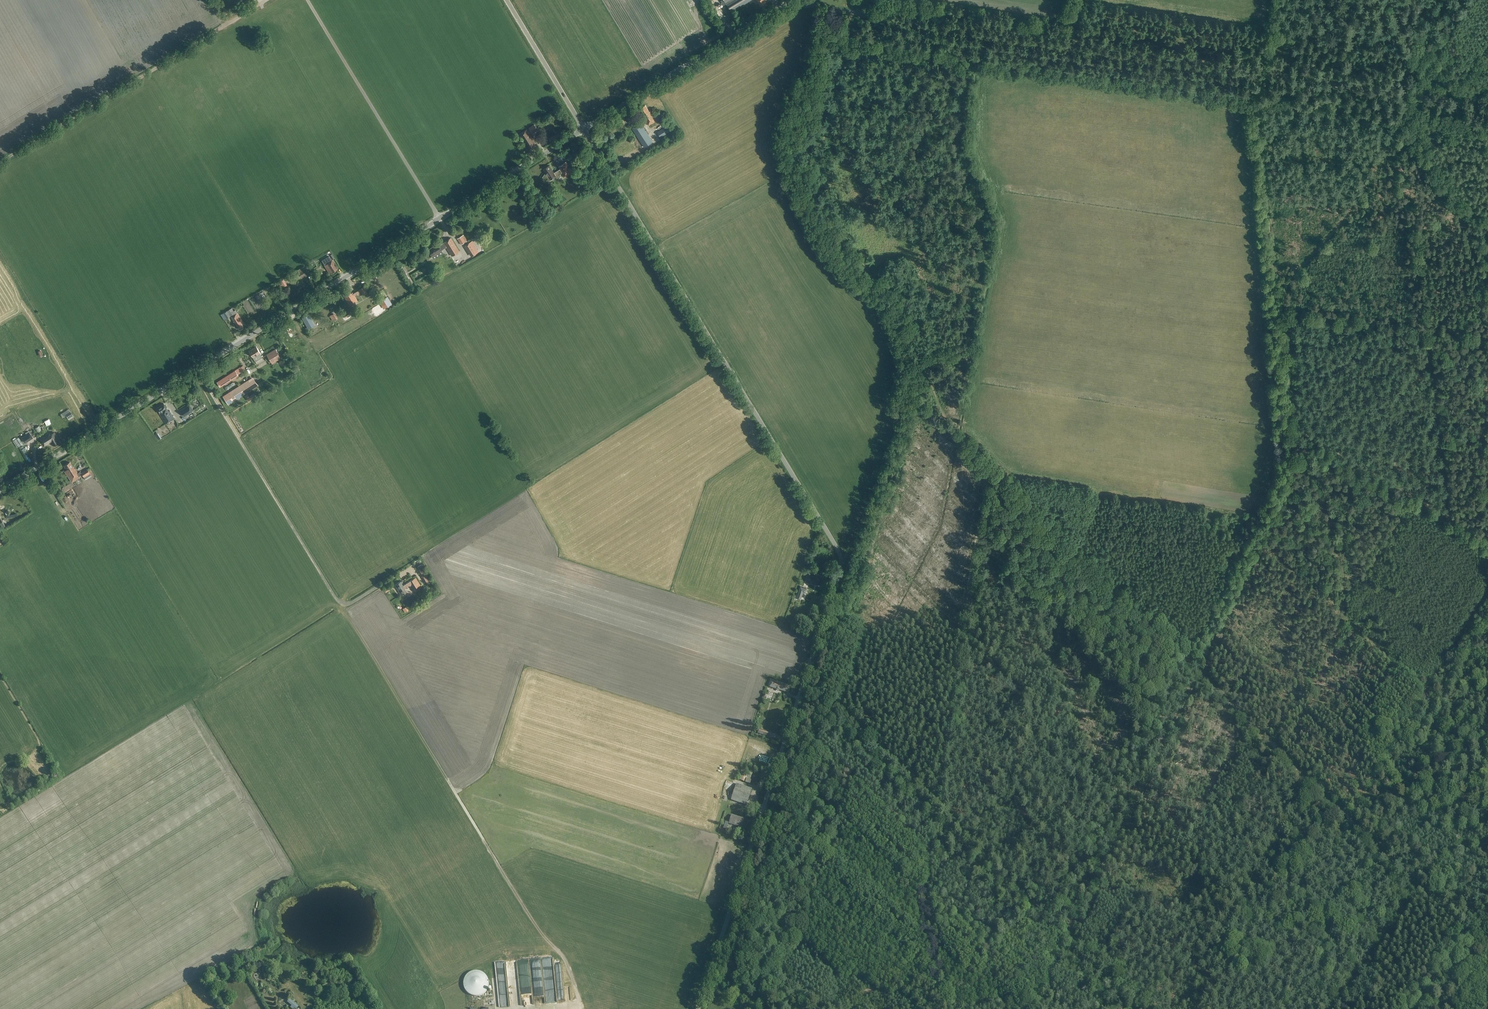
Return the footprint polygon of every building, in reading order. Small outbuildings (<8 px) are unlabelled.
[(731,12),(752,0),(724,0),(731,12)] [(645,105),(639,109),(645,117),(644,118),(649,125),(662,117),(659,113),(654,116),(650,111),(649,112),(645,105)] [(640,123),(632,128),(644,147),(653,142),(650,138),(648,138),(647,136),(648,135),(640,123)] [(529,128),(532,133),(538,129),(534,124),(529,128)] [(671,131),(667,125),(657,132),(660,137),(671,131)] [(526,129),(520,134),(523,138),(524,138),(531,148),(535,145),(534,144),(535,143),(526,129)] [(557,134),(549,138),(551,142),(559,138),(557,134)] [(548,180),(550,179),(556,176),(557,177),(560,173),(561,173),(564,178),(573,172),(566,162),(559,166),(560,169),(554,173),(549,165),(544,169),(546,172),(543,176),(548,180)] [(457,239),(461,245),(467,241),(463,235),(457,239)] [(432,257),(441,251),(441,250),(446,247),(452,255),(459,251),(451,237),(443,242),(443,243),(438,246),(437,244),(428,250),(432,257)] [(479,252),(472,240),(464,245),(471,257),(479,252)] [(327,264),(324,266),(329,274),(331,272),(332,272),(337,269),(332,260),(326,263),(327,264)] [(301,278),(308,273),(305,268),(298,272),(301,278)] [(278,282),(282,289),(288,286),(284,279),(278,282)] [(363,295),(367,292),(363,286),(359,289),(360,290),(353,293),(351,294),(348,290),(342,294),(349,305),(357,300),(354,296),(361,292),(363,295)] [(367,292),(372,300),(378,296),(373,289),(367,292)] [(258,301),(263,298),(265,296),(264,294),(262,296),(260,293),(255,296),(258,301)] [(231,316),(231,317),(234,321),(233,322),(234,324),(235,323),(239,330),(243,328),(241,323),(243,322),(237,313),(235,309),(232,311),(231,308),(223,313),(223,314),(221,315),(224,320),(231,316)] [(351,309),(343,314),(346,318),(354,313),(351,309)] [(308,329),(314,325),(308,314),(302,318),(308,329)] [(252,357),(255,361),(262,357),(260,353),(256,347),(249,351),(252,357)] [(275,349),(266,354),(271,362),(280,357),(275,349)] [(239,376),(238,374),(245,369),(243,365),(235,370),(217,382),(220,388),(239,376)] [(229,405),(258,386),(253,377),(223,396),(229,405)] [(164,404),(156,408),(166,424),(174,418),(170,411),(169,411),(164,404)] [(184,417),(193,410),(189,404),(180,411),(184,417)] [(29,432),(29,433),(28,431),(25,433),(26,435),(21,438),(25,443),(33,438),(29,432)] [(47,434),(40,438),(45,446),(52,442),(54,445),(60,442),(54,432),(48,436),(47,434)] [(74,469),(70,462),(64,466),(67,470),(64,472),(66,475),(67,474),(72,483),(80,478),(79,476),(82,474),(80,472),(78,473),(75,469),(74,469)] [(92,477),(92,476),(94,475),(90,468),(87,469),(81,473),(86,480),(92,477)] [(432,581),(437,578),(426,561),(421,564),(432,581)] [(422,577),(426,584),(431,582),(427,575),(421,564),(416,567),(422,577)] [(808,573),(806,582),(814,584),(814,583),(817,584),(822,585),(824,579),(819,577),(820,576),(808,573)] [(407,592),(404,588),(412,583),(415,588),(420,585),(415,578),(403,585),(400,581),(395,585),(401,595),(407,592)] [(800,587),(796,598),(800,600),(803,592),(805,593),(806,589),(800,587)] [(771,680),(769,687),(788,693),(790,687),(771,680)] [(743,767),(738,780),(750,784),(751,780),(749,779),(751,775),(748,774),(746,778),(745,778),(748,769),(743,767)] [(736,784),(731,800),(746,805),(752,789),(736,784)] [(732,816),(730,823),(741,827),(743,820),(732,816)] [(549,956),(551,995),(559,995),(557,955),(549,956)] [(488,985),(488,983),(488,982),(488,981),(487,980),(487,979),(486,978),(486,977),(485,976),(484,975),(483,975),(483,974),(482,973),(481,973),(480,973),(479,972),(478,972),(477,972),(476,972),(475,972),(474,972),(473,972),(472,973),(471,973),(470,974),(469,974),(468,975),(468,976),(467,976),(466,977),(466,978),(465,979),(465,980),(465,981),(464,982),(464,983),(464,984),(464,985),(464,986),(465,987),(465,988),(465,989),(466,990),(466,991),(467,992),(468,992),(469,993),(469,994),(470,994),(471,995),(472,995),(473,995),(474,996),(475,996),(476,996),(477,996),(478,995),(479,995),(480,995),(481,994),(482,994),(483,993),(484,993),(485,992),(485,991),(486,990),(486,989),(487,989),(487,988),(488,987),(488,986),(488,985)] [(298,1007),(289,1000),(287,1002),(292,1006),(290,1008),(292,1008),(294,1008),(295,1008),(296,1008),(298,1007)]
